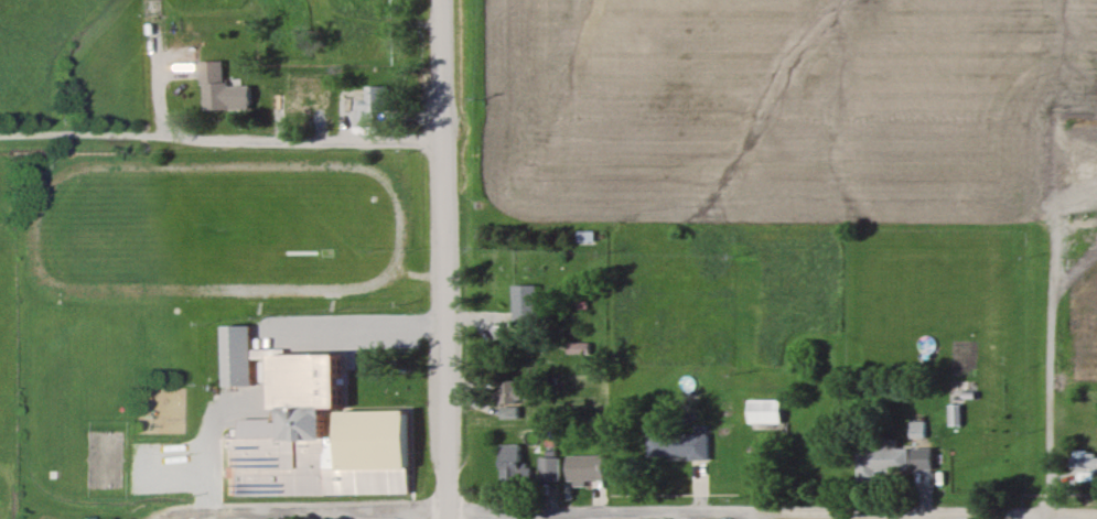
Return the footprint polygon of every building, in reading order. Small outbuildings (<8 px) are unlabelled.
[(211,42),(235,42),(238,71),(259,71),(261,96),(213,95),(211,42)] [(224,61),(201,61),(201,111),(251,110),(251,85),(224,85),(224,61)] [(360,86),(360,118),(389,118),(389,86),(360,86)] [(317,115),(317,95),(271,95),(271,115),(317,115)] [(594,232),(576,232),(576,246),(594,246),(594,232)] [(536,285),(511,285),(511,321),(536,321),(536,285)] [(410,497),(412,411),(346,410),(347,354),(253,352),(253,325),(223,325),(222,386),(254,387),(254,382),(274,383),(273,412),(285,412),(285,419),(230,418),(228,494),(410,497)] [(498,420),(519,420),(519,381),(498,381),(498,420)] [(181,434),(181,388),(134,388),(134,434),(181,434)] [(783,424),(783,399),(747,399),(747,424),(783,424)] [(908,439),(926,439),(926,421),(908,421),(908,439)] [(645,432),(645,458),(708,458),(708,432),(645,432)] [(499,445),(499,481),(525,481),(525,445),(499,445)] [(877,472),(910,472),(910,449),(857,449),(857,481),(877,481),(877,472)] [(606,481),(606,455),(568,455),(568,481),(606,481)] [(539,483),(558,483),(558,457),(539,457),(539,483)] [(1081,457),(1081,468),(1096,469),(1096,457),(1081,457)]
